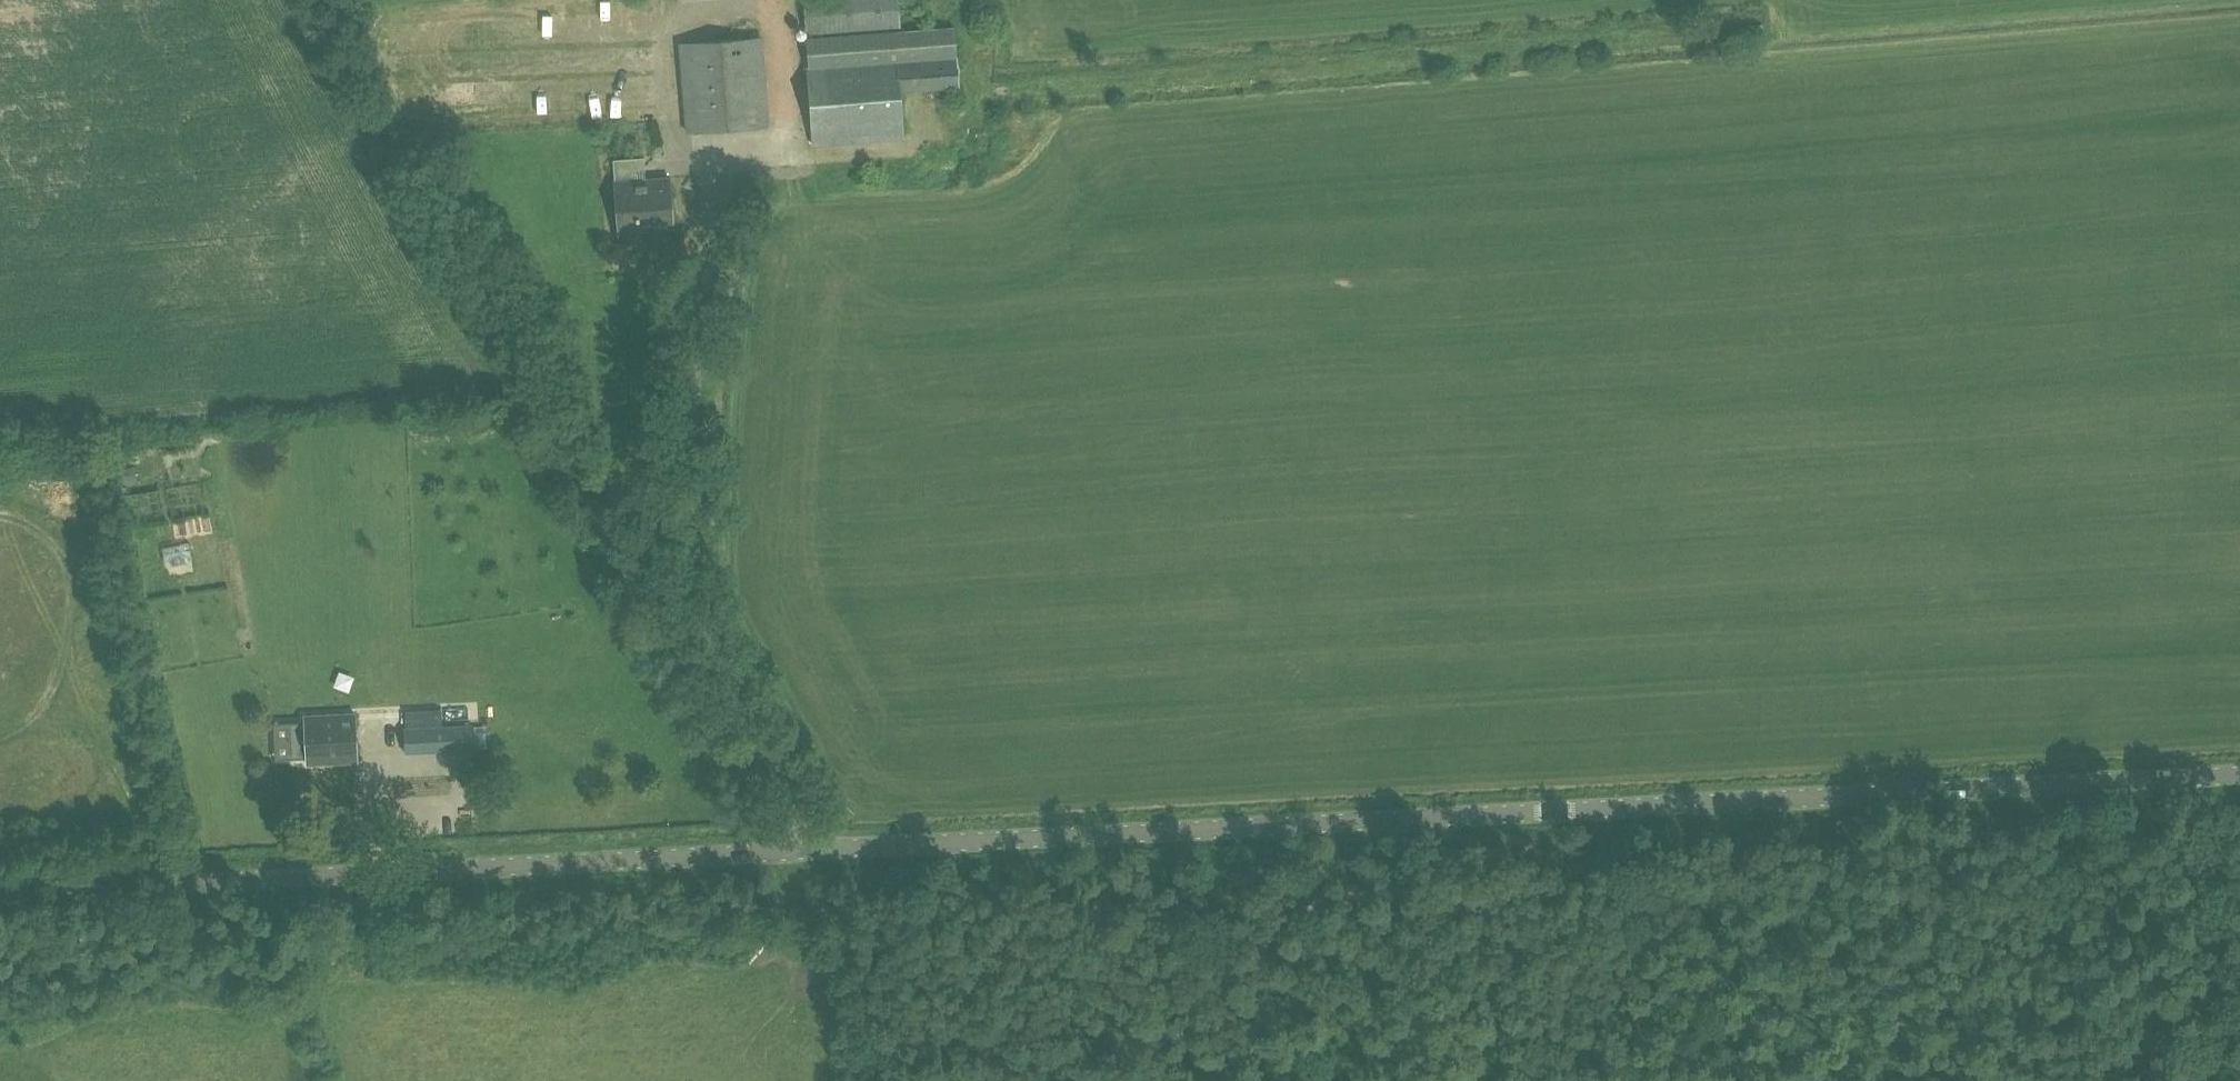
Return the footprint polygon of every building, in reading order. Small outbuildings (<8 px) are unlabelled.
[(902,28),(898,0),(804,0),(808,35),(806,35),(815,144),(902,137),(898,92),(960,87),(955,23),(902,28)] [(770,126),(763,36),(679,43),(686,133),(770,126)] [(644,158),(614,160),(616,181),(615,181),(619,235),(641,233),(640,219),(673,216),(670,177),(646,179),(644,158)] [(135,466),(121,468),(123,483),(137,480),(135,466)] [(357,760),(355,714),(306,716),(308,763),(357,760)] [(473,725),(413,728),(415,752),(474,749),(473,725)]
